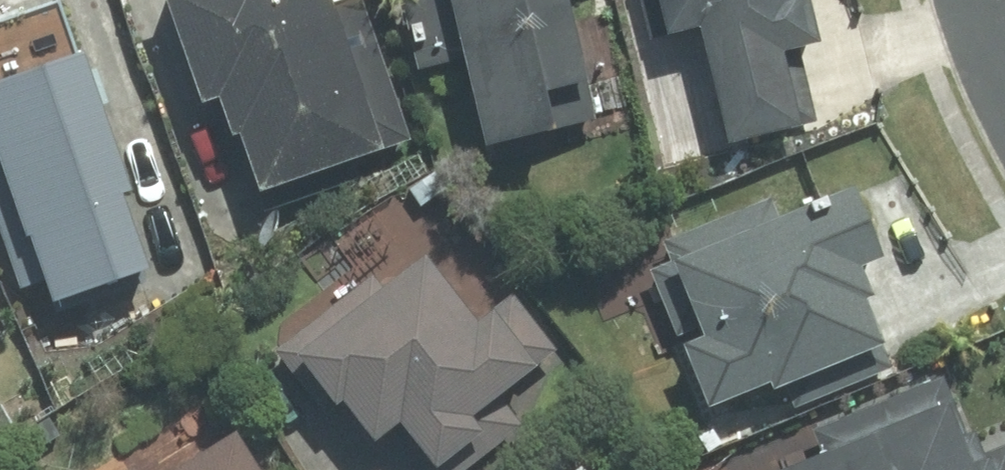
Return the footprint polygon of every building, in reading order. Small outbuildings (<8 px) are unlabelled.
[(138,264),(163,255),(138,182),(149,178),(100,34),(82,40),(68,0),(64,0),(0,22),(0,218),(25,292),(62,279),(65,289),(138,264)] [(214,93),(231,88),(244,127),(256,123),(276,182),(395,142),(417,135),(372,0),(182,0),(214,93)] [(418,64),(479,54),(493,135),(574,121),(566,75),(600,69),(588,0),(407,0),(418,64)] [(800,46),(836,40),(829,0),(650,0),(655,32),(715,21),(736,134),(813,120),(800,46)] [(720,399),(786,371),(789,377),(902,329),(871,255),(906,240),(884,189),(834,210),(827,192),(662,263),(720,399)] [(528,418),(506,393),(564,343),(513,284),(496,299),(444,238),(390,285),(380,273),(286,354),(336,411),(356,394),(390,434),(399,426),(437,469),(468,469),(528,418)] [(1000,445),(992,448),(959,369),(818,427),(826,447),(789,463),(792,469),(1004,469),(1004,457),(1000,445)] [(245,420),(163,469),(276,469),(245,420)] [(153,457),(133,469),(161,469),(153,457)] [(588,460),(576,469),(597,469),(588,460)]
